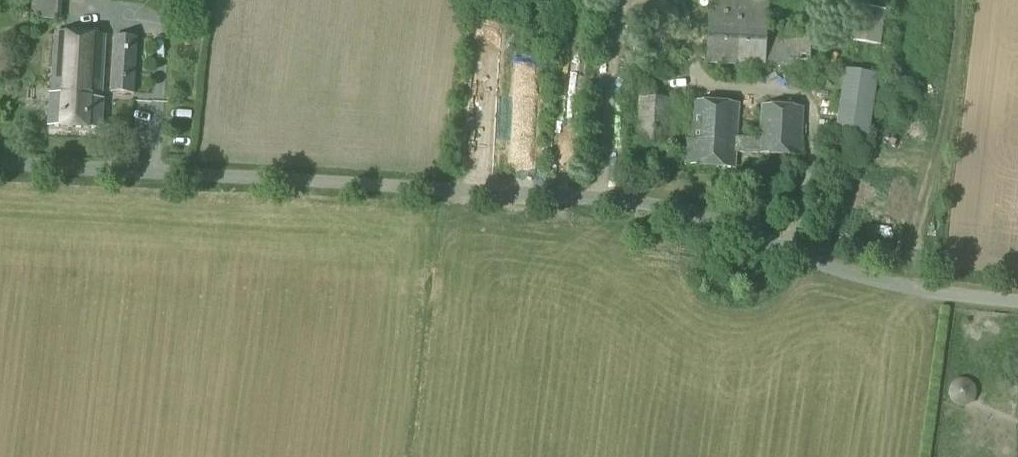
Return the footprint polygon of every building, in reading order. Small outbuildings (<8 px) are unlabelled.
[(768,0),(709,0),(705,66),(764,69),(810,68),(810,31),(766,31),(768,0)] [(881,47),(886,12),(856,8),(851,43),(881,47)] [(57,21),(57,11),(32,9),(32,20),(57,21)] [(99,130),(101,100),(100,100),(103,38),(53,34),(47,127),(99,130)] [(135,95),(138,38),(113,37),(110,94),(135,95)] [(869,137),(878,75),(844,70),(836,132),(869,137)] [(670,141),(671,102),(640,100),(638,139),(670,141)] [(734,153),(735,139),(737,106),(691,104),(689,143),(685,143),(683,166),(733,169),(734,153)] [(735,139),(734,153),(798,157),(801,110),(760,108),(758,141),(735,139)]
